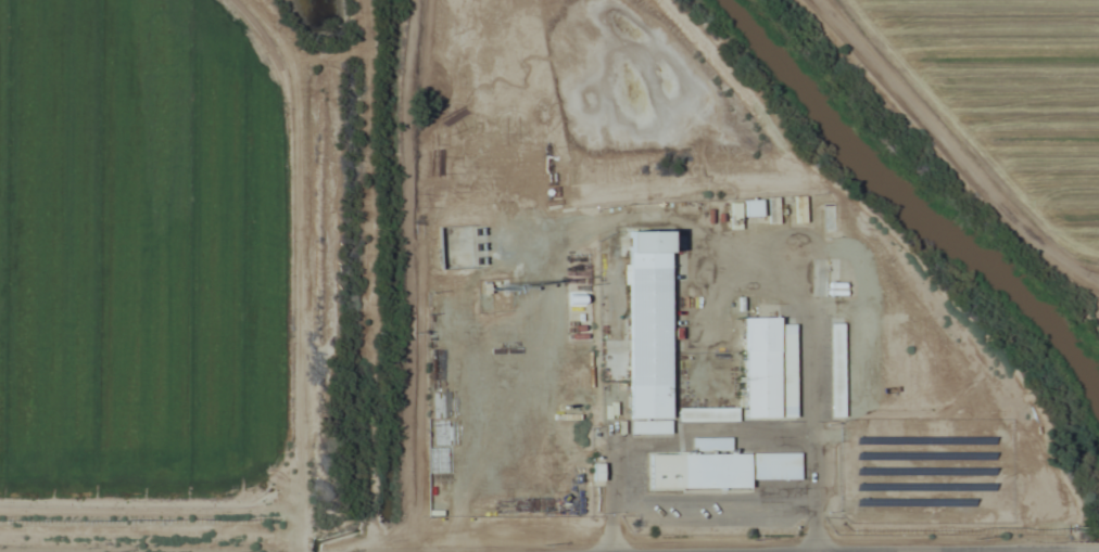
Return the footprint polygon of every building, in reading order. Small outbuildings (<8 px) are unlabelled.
[(742,198),(742,215),(758,215),(758,198),(742,198)] [(626,418),(669,418),(668,230),(625,231),(626,418)] [(845,294),(845,281),(828,281),(828,294),(845,294)] [(743,317),(744,418),(794,417),(793,323),(778,323),(778,317),(743,317)] [(843,323),(829,323),(829,417),(843,417),(843,323)] [(737,407),(678,407),(678,421),(737,421),(737,407)] [(750,488),(750,479),(800,479),(800,452),(648,452),(648,489),(750,488)] [(441,495),(430,495),(430,513),(441,514),(441,495)]
